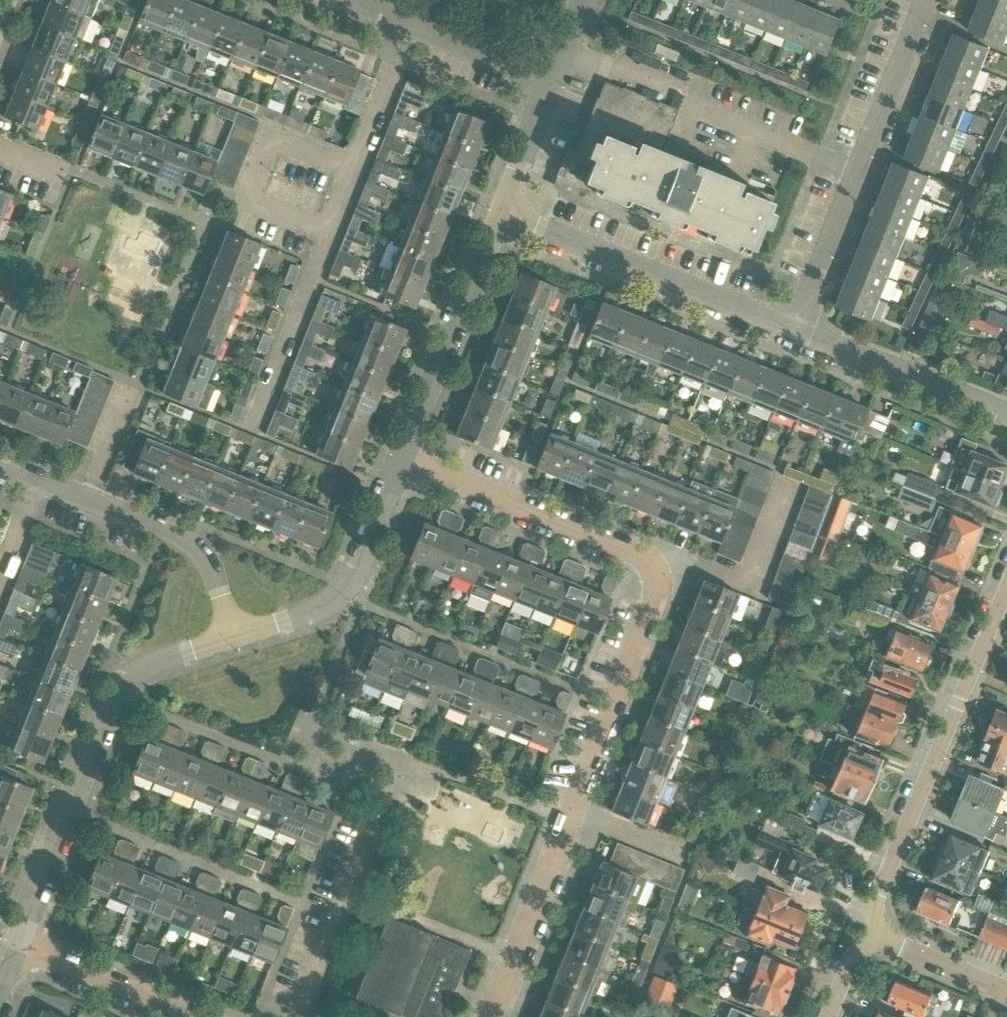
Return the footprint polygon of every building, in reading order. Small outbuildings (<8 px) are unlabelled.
[(52,1),(91,17),(97,0),(52,0),(52,1)] [(139,0),(128,0),(127,5),(136,8),(139,0)] [(139,22),(162,31),(175,0),(148,0),(139,22)] [(162,31),(185,40),(199,6),(189,2),(189,1),(188,0),(175,0),(162,31)] [(731,0),(708,0),(705,6),(725,15),(731,0)] [(755,0),(731,0),(725,15),(745,23),(755,0)] [(778,0),(755,0),(745,23),(765,31),(778,0)] [(801,2),(796,0),(778,0),(765,31),(786,39),(801,2)] [(1006,22),(1006,0),(980,0),(976,9),(1006,22)] [(82,40),(91,17),(52,1),(42,24),(82,40)] [(806,47),(821,10),(801,2),(786,39),(806,47)] [(185,40),(198,45),(195,59),(203,62),(207,49),(209,49),(222,15),(212,11),(213,10),(202,6),(201,7),(199,6),(185,40)] [(1005,44),(1006,39),(1006,22),(976,9),(968,30),(1005,44)] [(821,10),(806,47),(826,56),(841,18),(821,10)] [(133,15),(124,11),(118,28),(127,31),(133,15)] [(649,28),(653,19),(633,11),(629,19),(649,28)] [(224,16),(222,15),(209,49),(232,59),(245,25),(235,21),(236,19),(224,15),(224,16)] [(669,35),(672,27),(653,19),(649,28),(669,35)] [(33,47),(65,60),(73,63),(81,41),(82,41),(82,40),(42,24),(33,47)] [(248,25),(245,25),(232,59),(255,68),(269,34),(259,30),(259,28),(248,24),(248,25)] [(688,43),(692,34),(672,27),(669,35),(688,43)] [(270,34),(269,34),(255,68),(278,77),(292,43),(282,39),(282,38),(270,33),(270,34)] [(115,34),(108,51),(117,54),(124,38),(115,34)] [(708,51),(711,42),(692,34),(688,43),(708,51)] [(990,49),(954,34),(946,54),(982,69),(990,49)] [(294,44),(292,43),(278,77),(301,86),(314,52),(303,48),(304,46),(294,42),(294,44)] [(727,59),(731,50),(711,42),(708,51),(727,59)] [(677,62),(681,53),(658,44),(655,53),(677,62)] [(65,60),(33,47),(24,70),(56,83),(65,60)] [(839,47),(836,55),(846,60),(850,52),(839,47)] [(747,67),(751,58),(731,50),(727,59),(747,67)] [(143,57),(127,51),(123,59),(140,66),(143,57)] [(317,53),(314,52),(301,86),(324,95),(337,61),(328,58),(329,56),(317,51),(317,53)] [(937,75),(974,89),(982,69),(946,54),(937,75)] [(108,77),(115,61),(106,57),(99,74),(108,77)] [(767,75),(770,66),(751,58),(747,67),(767,75)] [(167,67),(151,60),(147,69),(163,76),(167,67)] [(324,95),(347,104),(345,108),(360,114),(366,102),(364,101),(373,78),(361,73),(361,71),(351,67),(352,65),(340,60),(339,62),(337,61),(324,95)] [(786,82),(790,74),(770,66),(767,75),(786,82)] [(145,75),(129,68),(125,77),(142,84),(145,75)] [(190,76),(174,69),(170,78),(186,85),(190,76)] [(15,93),(47,106),(56,83),(24,70),(15,93)] [(790,74),(786,82),(807,91),(810,82),(790,74)] [(974,89),(937,75),(929,95),(966,110),(974,89)] [(152,77),(148,86),(165,93),(168,84),(152,77)] [(209,94),(213,85),(197,79),(193,88),(209,94)] [(99,100),(106,84),(97,80),(90,97),(99,100)] [(605,81),(564,181),(622,204),(624,198),(656,211),(654,217),(751,256),(772,202),(774,200),(774,199),(775,197),(775,195),(775,193),(775,192),(775,190),(774,189),(773,187),(772,186),(751,177),(747,185),(695,164),(690,161),(688,161),(687,161),(685,162),(684,163),(683,164),(683,165),(683,166),(660,156),(671,129),(678,111),(605,81)] [(175,87),(171,95),(188,102),(191,93),(175,87)] [(236,95),(220,88),(216,97),(232,103),(236,95)] [(426,98),(403,89),(394,112),(403,116),(407,104),(421,110),(426,98)] [(5,118),(37,130),(47,106),(15,93),(5,118)] [(966,110),(929,95),(921,116),(957,130),(966,110)] [(214,102),(198,96),(194,105),(211,111),(214,102)] [(256,113),(259,104),(243,97),(239,106),(256,113)] [(97,107),(88,103),(81,120),(90,123),(97,107)] [(222,105),(218,114),(234,121),(238,112),(222,105)] [(998,124),(1006,128),(1006,127),(1006,105),(998,124)] [(278,122),(282,113),(266,107),(263,116),(278,122)] [(454,109),(445,132),(478,146),(482,135),(485,136),(489,125),(487,124),(488,122),(454,109)] [(238,112),(234,121),(233,124),(256,133),(261,121),(238,112)] [(403,116),(394,112),(385,134),(394,138),(399,127),(412,132),(416,121),(403,116)] [(112,157),(125,125),(102,116),(89,148),(112,157)] [(305,123),(289,116),(285,125),(302,131),(305,123)] [(913,136),(949,151),(957,130),(921,116),(913,136)] [(228,135),(251,145),(256,133),(233,124),(228,135)] [(1006,128),(998,124),(989,144),(997,148),(1006,128)] [(125,125),(112,157),(136,166),(148,134),(125,125)] [(328,132),(312,125),(308,134),(324,140),(328,132)] [(75,135),(72,144),(81,147),(84,138),(87,131),(78,127),(75,135)] [(445,132),(436,155),(469,168),(473,159),(475,160),(480,148),(478,147),(478,146),(445,132)] [(148,134),(136,166),(159,175),(171,144),(148,134)] [(408,144),(394,138),(385,134),(375,158),(385,161),(389,150),(403,156),(408,144)] [(224,146),(247,156),(251,145),(228,135),(224,146)] [(905,156),(941,171),(949,151),(913,136),(905,156)] [(215,168),(218,162),(220,157),(222,151),(199,141),(194,153),(182,185),(205,194),(210,180),(215,168)] [(182,185),(194,153),(171,144),(159,175),(182,185)] [(997,148),(989,144),(980,163),(988,167),(997,148)] [(220,157),(242,167),(247,156),(224,146),(222,151),(220,157)] [(436,155),(427,178),(460,191),(464,182),(467,183),(471,172),(468,171),(469,168),(436,155)] [(220,157),(218,162),(215,168),(238,177),(242,167),(220,157)] [(385,161),(375,158),(366,181),(376,185),(381,172),(394,178),(399,167),(385,161)] [(931,178),(893,163),(885,183),(922,198),(931,178)] [(988,167),(980,163),(970,183),(978,187),(988,167)] [(215,168),(210,180),(233,190),(238,177),(215,168)] [(427,178),(418,201),(451,215),(455,204),(458,205),(462,194),(459,193),(460,191),(427,178)] [(376,185),(366,181),(357,203),(367,207),(371,196),(385,201),(389,190),(376,185)] [(877,203),(914,218),(922,198),(885,183),(877,203)] [(2,217),(11,193),(0,188),(0,216),(2,217)] [(956,212),(965,216),(974,196),(965,192),(956,212)] [(418,201),(409,224),(442,237),(446,228),(448,229),(452,218),(450,217),(451,215),(418,201)] [(367,207),(357,203),(347,227),(358,231),(362,219),(375,224),(380,212),(367,207)] [(914,218),(877,203),(869,224),(906,239),(914,218)] [(947,232),(955,235),(965,216),(956,212),(947,232)] [(51,217),(41,214),(35,230),(44,234),(51,217)] [(982,262),(995,227),(969,217),(955,252),(982,262)] [(409,224),(399,248),(433,261),(437,251),(439,252),(444,240),(442,239),(442,237),(409,224)] [(906,239),(869,224),(860,244),(898,259),(906,239)] [(358,231),(347,227),(338,250),(348,254),(353,242),(365,247),(369,236),(358,231)] [(938,251),(946,255),(955,235),(947,232),(938,251)] [(221,255),(252,267),(261,245),(230,233),(221,255)] [(33,237),(26,253),(35,257),(42,240),(33,237)] [(387,243),(378,265),(380,266),(390,270),(424,284),(428,275),(430,275),(434,264),(432,263),(433,261),(399,248),(387,243)] [(271,244),(263,261),(285,271),(291,258),(302,263),(304,259),(271,244)] [(898,259),(860,244),(852,264),(890,279),(898,259)] [(348,254),(338,250),(328,274),(338,278),(344,265),(357,271),(361,259),(348,254)] [(929,271),(937,275),(946,255),(938,251),(929,271)] [(252,267),(221,255),(212,278),(243,290),(252,267)] [(24,260),(17,277),(26,280),(33,264),(24,260)] [(300,267),(291,264),(284,281),(293,284),(300,267)] [(844,285),(882,300),(890,279),(852,264),(844,285)] [(380,266),(370,291),(380,295),(414,309),(418,298),(420,298),(425,287),(423,287),(424,284),(390,270),(380,266)] [(1004,293),(1006,285),(1006,277),(989,270),(984,286),(1004,293)] [(919,291),(927,295),(937,275),(929,271),(919,291)] [(511,295),(513,295),(512,296),(545,309),(555,287),(522,273),(517,284),(516,283),(511,295)] [(243,290),(212,278),(203,301),(233,314),(243,290)] [(24,287),(15,283),(8,300),(17,303),(24,287)] [(882,300),(844,285),(836,305),(873,320),(882,300)] [(291,290),(282,287),(275,303),(284,307),(291,290)] [(927,295),(919,291),(910,312),(917,315),(927,295)] [(342,304),(320,296),(311,319),(320,322),(325,309),(338,315),(342,304)] [(502,319),(503,319),(503,320),(536,333),(545,309),(512,296),(508,308),(506,307),(502,319)] [(233,314),(203,301),(193,324),(224,336),(233,314)] [(603,304),(601,303),(588,336),(613,346),(626,313),(616,309),(617,306),(604,301),(603,304)] [(943,307),(931,302),(920,327),(935,333),(943,314),(941,313),(943,307)] [(583,306),(577,322),(586,326),(593,310),(583,306)] [(0,321),(0,324),(8,327),(14,311),(5,307),(0,321)] [(987,322),(1003,328),(1006,329),(1006,315),(992,309),(987,322)] [(281,313),(272,310),(266,327),(275,330),(281,313)] [(627,314),(626,313),(613,346),(635,355),(649,322),(639,318),(640,316),(628,311),(627,314)] [(917,315),(910,312),(903,327),(910,331),(917,315)] [(405,329),(372,316),(363,339),(397,352),(400,342),(403,343),(407,332),(405,331),(405,329)] [(972,317),(969,326),(979,329),(1000,336),(1003,328),(987,322),(982,320),(972,317)] [(320,322),(311,319),(302,342),(311,345),(315,333),(329,338),(333,328),(320,322)] [(492,342),(494,343),(526,356),(536,333),(503,320),(498,331),(497,330),(492,342)] [(635,355),(648,361),(645,375),(653,377),(658,364),(671,331),(661,327),(662,324),(651,320),(650,323),(649,322),(635,355)] [(224,336),(193,324),(184,347),(215,359),(224,336)] [(930,334),(918,328),(908,350),(920,355),(930,334)] [(577,349),(583,333),(574,329),(568,345),(577,349)] [(672,331),(671,331),(658,364),(681,374),(694,340),(684,336),(685,333),(673,329),(672,331)] [(7,332),(4,341),(20,348),(24,339),(7,332)] [(272,336),(263,333),(256,349),(266,353),(272,336)] [(959,344),(935,334),(928,353),(943,359),(946,351),(955,354),(959,344)] [(696,341),(694,340),(681,374),(704,383),(717,349),(708,345),(709,343),(697,338),(696,341)] [(397,352),(363,339),(354,362),(388,375),(392,365),(393,366),(398,355),(396,354),(397,352)] [(27,350),(43,357),(47,348),(30,342),(27,350)] [(324,350),(311,345),(302,342),(294,365),(302,368),(306,356),(320,361),(324,350)] [(483,364),(485,365),(517,378),(526,356),(494,343),(490,353),(488,353),(483,364)] [(175,370),(206,382),(215,359),(184,347),(175,370)] [(718,350),(717,349),(704,383),(727,392),(740,358),(731,354),(732,352),(720,347),(718,350)] [(66,367),(70,358),(53,351),(50,360),(66,367)] [(574,356),(565,352),(558,368),(568,372),(574,356)] [(263,359),(254,356),(247,372),(256,376),(263,359)] [(742,359),(740,358),(727,392),(750,401),(763,367),(752,363),(753,360),(743,356),(742,359)] [(89,376),(92,370),(93,367),(77,361),(73,369),(89,376)] [(388,375),(354,362),(345,385),(379,399),(383,388),(385,388),(389,377),(387,376),(388,375)] [(315,373),(302,368),(294,365),(285,388),(293,391),(298,380),(311,385),(315,373)] [(474,386),(476,387),(476,389),(508,402),(517,378),(485,365),(481,376),(479,375),(474,386)] [(764,368),(763,367),(750,401),(774,411),(788,377),(777,372),(778,370),(766,365),(764,368)] [(111,391),(115,379),(92,370),(89,376),(87,382),(111,391)] [(175,370),(166,394),(206,410),(215,387),(206,384),(206,382),(175,370)] [(1006,389),(1006,376),(1000,373),(999,377),(986,371),(983,378),(1006,389)] [(591,379),(576,373),(572,381),(587,388),(591,379)] [(565,379),(556,375),(549,391),(558,395),(565,379)] [(790,378),(788,377),(774,411),(797,420),(811,386),(802,382),(803,380),(791,375),(790,378)] [(247,399),(254,382),(245,379),(238,395),(247,399)] [(614,388),(598,381),(594,390),(611,397),(614,388)] [(83,393),(106,402),(111,391),(87,382),(83,393)] [(0,397),(0,419),(15,425),(28,393),(5,384),(0,397)] [(812,387),(811,386),(797,420),(820,429),(833,395),(824,391),(825,389),(813,384),(812,387)] [(379,399),(345,385),(335,408),(370,422),(373,412),(376,413),(380,401),(378,401),(379,399)] [(51,403),(37,397),(40,389),(31,386),(28,393),(15,425),(38,435),(51,403)] [(293,391),(285,388),(275,411),(284,415),(288,403),(302,408),(306,397),(293,391)] [(465,409),(467,410),(467,412),(498,424),(508,402),(476,389),(471,399),(469,398),(465,409)] [(577,389),(573,398),(635,424),(638,414),(594,396),(593,396),(577,389)] [(638,396),(621,389),(617,400),(634,406),(638,396)] [(78,404),(102,413),(106,402),(83,393),(78,404)] [(820,429),(842,438),(838,448),(851,453),(860,430),(869,409),(847,400),(848,398),(836,393),(835,396),(833,395),(820,429)] [(555,402),(546,398),(540,414),(549,418),(555,402)] [(666,408),(643,399),(640,409),(662,417),(666,408)] [(185,408),(169,401),(165,411),(182,417),(185,408)] [(75,412),(51,403),(38,435),(62,444),(64,438),(69,426),(74,415),(75,412)] [(238,423),(244,406),(235,403),(229,419),(238,423)] [(78,404),(75,412),(74,415),(97,425),(102,413),(78,404)] [(370,422),(335,408),(326,432),(360,445),(364,435),(366,435),(371,425),(369,424),(370,422)] [(881,439),(890,417),(869,409),(860,430),(881,439)] [(205,427),(208,417),(193,411),(189,420),(205,427)] [(284,415),(275,411),(267,434),(275,437),(279,427),(293,432),(297,420),(284,415)] [(460,421),(454,434),(454,436),(488,450),(498,424),(467,412),(462,422),(460,421)] [(665,432),(698,444),(701,436),(725,446),(728,436),(672,414),(665,432)] [(69,426),(92,436),(97,425),(74,415),(69,426)] [(661,423),(645,416),(641,426),(657,432),(661,423)] [(215,420),(211,429),(228,436),(232,427),(215,420)] [(546,425),(537,421),(530,437),(540,441),(546,425)] [(967,446),(971,432),(948,425),(944,439),(967,446)] [(64,438),(88,447),(92,436),(69,426),(64,438)] [(138,429),(123,466),(134,470),(134,472),(145,477),(144,479),(156,484),(157,481),(157,482),(170,448),(148,439),(150,434),(138,429)] [(234,439),(251,445),(255,436),(238,429),(234,439)] [(360,445),(326,432),(317,455),(351,468),(355,458),(357,458),(362,447),(360,447),(360,445)] [(535,469),(546,474),(545,475),(557,480),(558,478),(560,478),(573,445),(549,435),(535,469)] [(261,438),(257,448),(274,454),(277,445),(261,438)] [(751,446),(734,439),(731,449),(748,455),(751,446)] [(528,445),(521,461),(530,465),(537,448),(528,445)] [(560,478),(569,482),(568,485),(580,489),(581,487),(583,488),(596,454),(573,445),(560,478)] [(170,448),(157,482),(168,486),(167,489),(178,493),(179,491),(180,491),(193,457),(170,448)] [(297,463),(301,454),(284,448),(280,457),(297,463)] [(729,454),(712,448),(708,457),(726,463),(729,454)] [(954,468),(999,486),(1000,483),(1003,484),(1005,483),(1006,478),(1006,468),(1006,466),(971,451),(963,448),(954,468)] [(772,465),(776,455),(759,449),(756,458),(772,465)] [(583,488),(592,491),(591,493),(603,498),(604,496),(605,496),(619,463),(596,454),(583,488)] [(193,457),(180,491),(191,496),(190,498),(201,503),(202,500),(204,501),(217,467),(193,457)] [(307,457),(303,466),(320,473),(324,464),(307,457)] [(753,464),(735,457),(732,467),(749,473),(753,464)] [(605,496),(616,501),(615,503),(627,508),(628,505),(629,506),(642,472),(619,463),(605,496)] [(749,473),(749,475),(771,483),(775,473),(753,464),(749,473)] [(327,476),(344,482),(348,473),(331,466),(327,476)] [(217,467),(204,501),(214,505),(213,507),(224,512),(225,510),(226,510),(239,476),(217,467)] [(786,467),(783,476),(799,482),(802,473),(786,467)] [(954,468),(946,488),(954,491),(954,492),(990,507),(992,504),(994,505),(997,504),(1002,493),(1000,490),(998,489),(999,486),(954,468)] [(629,506),(639,510),(638,512),(650,516),(651,515),(652,515),(665,481),(642,472),(629,506)] [(909,472),(903,487),(936,499),(941,486),(909,472)] [(811,486),(832,494),(836,485),(809,475),(809,476),(802,473),(799,482),(810,487),(811,486)] [(771,483),(749,475),(744,486),(767,494),(771,483)] [(239,476),(226,510),(238,515),(236,517),(247,521),(248,519),(249,519),(262,485),(239,476)] [(652,515),(662,519),(661,521),(672,525),(673,523),(674,524),(687,490),(665,481),(652,515)] [(262,485),(249,519),(260,524),(258,526),(270,531),(271,528),(272,529),(285,495),(262,485)] [(740,496),(763,505),(767,494),(744,486),(740,496)] [(811,486),(810,487),(807,496),(828,504),(832,494),(811,486)] [(936,499),(903,487),(898,499),(930,513),(936,499)] [(674,524),(685,528),(684,530),(695,534),(696,532),(698,533),(711,500),(687,490),(674,524)] [(698,533),(707,537),(707,539),(718,543),(719,542),(721,543),(722,542),(726,531),(729,525),(731,519),(735,509),(735,508),(758,517),(763,505),(740,496),(739,499),(716,490),(712,500),(711,500),(698,533)] [(828,504),(824,515),(820,526),(840,533),(853,502),(832,494),(828,504)] [(285,495),(272,529),(283,533),(282,536),(293,540),(294,538),(295,538),(308,504),(285,495)] [(803,507),(824,515),(828,504),(807,496),(803,507)] [(308,504),(295,538),(305,542),(304,545),(316,550),(317,547),(319,548),(332,514),(308,504)] [(799,518),(820,526),(824,515),(803,507),(799,518)] [(735,508),(735,509),(731,519),(753,528),(758,517),(735,508)] [(438,528),(424,523),(410,558),(432,567),(453,512),(445,509),(441,511),(437,520),(439,524),(438,528)] [(462,516),(453,512),(432,567),(453,575),(467,540),(454,535),(456,531),(460,529),(463,520),(462,516)] [(942,536),(972,549),(981,527),(951,514),(942,536)] [(794,530),(816,537),(820,526),(799,518),(794,530)] [(942,536),(900,518),(895,531),(936,549),(928,567),(955,578),(958,570),(962,572),(972,549),(942,536)] [(731,519),(729,525),(726,531),(749,539),(753,528),(731,519)] [(478,545),(467,540),(453,575),(473,583),(494,529),(486,525),(482,527),(478,537),(480,540),(478,545)] [(816,537),(811,549),(810,553),(830,561),(840,533),(820,526),(816,537)] [(503,532),(494,529),(473,583),(494,591),(507,556),(495,551),(497,548),(501,546),(504,536),(503,532)] [(790,541),(811,549),(816,537),(794,530),(790,541)] [(722,542),(745,550),(749,539),(726,531),(722,542)] [(811,549),(790,541),(786,552),(807,561),(810,553),(811,549)] [(519,561),(507,556),(494,591),(514,599),(535,545),(527,542),(523,544),(519,553),(521,557),(519,561)] [(722,542),(721,543),(717,554),(740,563),(745,550),(722,542)] [(55,552),(33,543),(24,567),(32,570),(37,559),(50,565),(55,552)] [(543,549),(535,545),(514,599),(534,608),(548,572),(536,568),(538,563),(542,562),(545,552),(543,549)] [(781,563),(803,571),(807,561),(786,552),(781,563)] [(560,577),(548,572),(534,608),(554,615),(575,561),(568,558),(563,560),(560,569),(561,573),(560,577)] [(584,565),(575,561),(554,615),(574,624),(588,589),(577,584),(578,580),(582,579),(586,569),(584,565)] [(777,575),(799,583),(803,571),(781,563),(777,575)] [(75,587),(107,600),(109,595),(113,596),(119,581),(116,580),(117,577),(84,564),(75,587)] [(32,570),(24,567),(14,590),(23,594),(28,581),(41,587),(46,576),(32,570)] [(959,586),(953,583),(955,578),(928,567),(928,568),(931,569),(929,573),(924,586),(912,582),(908,593),(949,609),(959,586)] [(601,594),(588,589),(574,624),(597,633),(610,597),(618,578),(608,575),(604,576),(601,586),(602,590),(601,594)] [(799,583),(777,575),(773,585),(794,594),(799,583)] [(694,602),(696,603),(696,604),(729,617),(738,594),(705,581),(701,592),(698,591),(694,602)] [(794,594),(773,585),(768,598),(790,606),(794,594)] [(107,600),(75,587),(65,611),(98,624),(102,614),(105,615),(110,603),(107,602),(107,600)] [(23,594),(14,590),(5,613),(14,617),(19,605),(32,610),(36,599),(23,594)] [(889,617),(907,625),(909,620),(939,632),(949,609),(908,593),(900,612),(872,601),(868,610),(888,618),(889,617)] [(685,625),(687,626),(687,627),(720,640),(729,617),(696,604),(692,614),(689,613),(685,625)] [(868,610),(854,604),(849,617),(884,630),(888,618),(868,610)] [(772,637),(781,610),(772,607),(763,633),(772,637)] [(98,624),(65,611),(56,633),(90,647),(93,637),(95,638),(100,626),(97,625),(98,624)] [(5,613),(0,625),(0,639),(4,640),(9,628),(23,634),(27,622),(14,617),(5,613)] [(505,633),(525,639),(528,628),(508,622),(505,633)] [(792,626),(783,623),(775,645),(790,651),(790,649),(785,647),(792,626)] [(387,682),(409,628),(399,624),(396,626),(392,636),(393,639),(392,643),(379,638),(373,653),(365,673),(361,682),(383,691),(387,682)] [(677,651),(711,664),(711,663),(719,667),(729,644),(720,640),(687,627),(683,638),(680,637),(676,649),(678,650),(677,651)] [(889,627),(885,636),(885,640),(887,642),(892,644),(887,656),(921,669),(922,666),(925,665),(928,659),(926,657),(931,644),(897,630),(889,627)] [(387,682),(383,691),(404,700),(408,691),(407,690),(422,655),(409,650),(410,646),(414,645),(418,635),(416,631),(409,628),(387,682)] [(90,647),(56,633),(47,657),(80,671),(84,660),(86,661),(91,650),(89,649),(90,647)] [(500,634),(495,645),(516,654),(521,642),(500,634)] [(755,654),(763,658),(770,641),(761,637),(755,654)] [(0,639),(0,652),(0,651),(14,656),(18,646),(4,640),(0,639)] [(408,691),(404,700),(423,708),(427,698),(449,644),(440,641),(437,642),(433,653),(434,656),(433,660),(422,655),(407,690),(408,691)] [(449,644),(427,698),(448,707),(462,671),(452,667),(454,662),(458,651),(457,647),(449,644)] [(790,651),(775,645),(765,673),(780,678),(790,651)] [(547,646),(541,660),(558,667),(564,653),(547,646)] [(364,649),(355,672),(365,673),(373,653),(364,649)] [(869,669),(866,678),(911,696),(917,680),(908,677),(909,673),(883,663),(886,657),(868,650),(866,656),(869,657),(865,667),(869,669)] [(666,672),(669,673),(668,674),(701,687),(711,664),(677,651),(674,661),(671,660),(666,672)] [(744,677),(746,678),(746,677),(754,681),(763,658),(755,654),(753,654),(744,677)] [(80,671),(47,657),(38,679),(71,693),(75,683),(77,684),(82,673),(79,672),(80,671)] [(462,671),(448,707),(469,715),(490,661),(481,657),(477,659),(474,668),(475,672),(474,676),(462,671)] [(490,661),(469,715),(489,723),(503,688),(491,683),(492,679),(496,677),(500,667),(498,664),(490,661)] [(5,679),(9,668),(0,664),(0,677),(5,679)] [(503,688),(489,723),(510,732),(531,677),(522,674),(518,675),(515,685),(516,689),(515,693),(503,688)] [(658,695),(659,696),(659,698),(692,711),(701,687),(668,674),(664,684),(662,683),(658,695)] [(764,674),(754,701),(767,707),(777,679),(764,674)] [(531,677),(510,732),(530,740),(544,705),(531,699),(533,695),(536,694),(540,684),(539,680),(531,677)] [(746,677),(746,678),(737,701),(745,704),(754,681),(746,677)] [(71,693),(38,679),(28,703),(62,716),(66,706),(68,707),(73,695),(70,694),(71,693)] [(897,724),(898,722),(901,721),(903,714),(902,711),(905,703),(886,695),(887,692),(863,682),(853,706),(866,711),(865,712),(897,724)] [(544,705),(530,740),(550,748),(551,748),(565,713),(572,693),(563,690),(559,692),(555,701),(557,704),(555,709),(544,705)] [(648,718),(650,718),(650,719),(683,733),(692,711),(659,698),(655,707),(653,707),(648,718)] [(62,716),(28,703),(19,726),(52,739),(56,729),(59,730),(63,719),(61,718),(62,716)] [(988,739),(1006,746),(1006,714),(1000,711),(988,739)] [(896,726),(897,724),(865,712),(856,735),(867,739),(868,737),(888,745),(892,736),(895,735),(898,728),(896,726)] [(639,742),(641,742),(641,743),(674,756),(683,733),(650,719),(646,731),(644,730),(639,742)] [(160,743),(146,737),(132,772),(155,782),(177,727),(167,723),(163,725),(160,735),(162,738),(160,743)] [(52,739),(19,726),(10,749),(43,763),(47,752),(49,753),(54,742),(52,741),(52,739)] [(184,730),(177,727),(155,782),(176,790),(190,755),(176,749),(178,746),(182,743),(186,734),(184,730)] [(980,763),(1006,774),(1006,746),(988,739),(988,740),(989,741),(980,763)] [(200,759),(190,755),(176,790),(196,798),(218,744),(208,740),(204,742),(200,751),(202,755),(200,759)] [(630,764),(632,765),(632,766),(665,779),(674,756),(641,743),(637,753),(635,752),(630,764)] [(196,798),(216,806),(230,771),(217,766),(219,761),(223,760),(226,751),(225,747),(218,744),(196,798)] [(846,755),(840,753),(834,765),(873,782),(883,760),(850,746),(846,755)] [(711,771),(720,775),(727,757),(717,754),(711,771)] [(216,806),(213,813),(232,821),(235,814),(237,814),(259,761),(249,756),(245,758),(241,767),(243,771),(241,775),(230,771),(216,806)] [(266,763),(259,761),(237,814),(258,823),(272,787),(258,782),(260,778),(263,777),(267,767),(266,763)] [(24,811),(28,801),(31,803),(35,791),(32,790),(33,788),(16,781),(20,773),(0,765),(0,802),(24,811)] [(828,779),(835,782),(831,790),(864,804),(873,782),(834,765),(828,779)] [(621,787),(623,787),(623,789),(656,802),(665,779),(632,766),(628,777),(626,776),(621,787)] [(720,775),(711,771),(703,794),(712,797),(720,775)] [(279,791),(272,787),(258,823),(278,831),(299,777),(290,773),(286,774),(279,791)] [(306,779),(299,777),(278,831),(298,839),(312,804),(299,798),(300,794),(305,792),(308,784),(306,779)] [(973,778),(964,800),(996,813),(1006,789),(992,783),(991,785),(973,778)] [(814,781),(811,789),(817,791),(823,793),(826,786),(814,781)] [(312,804),(298,839),(319,847),(333,812),(332,812),(340,793),(330,789),(327,791),(323,800),(325,803),(323,808),(312,804)] [(612,810),(614,811),(614,813),(647,826),(656,802),(623,789),(619,798),(617,797),(612,810)] [(785,823),(795,830),(804,839),(812,842),(818,827),(828,831),(829,829),(850,838),(860,814),(829,801),(831,796),(823,793),(817,791),(806,817),(805,820),(786,812),(782,821),(785,823)] [(700,800),(694,817),(703,820),(709,803),(700,800)] [(955,822),(973,830),(972,832),(986,838),(993,841),(997,833),(1006,837),(1006,833),(1006,818),(996,813),(964,800),(955,822)] [(0,802),(0,830),(14,835),(19,825),(21,826),(26,814),(23,813),(24,811),(0,802)] [(816,889),(818,885),(821,885),(824,876),(823,873),(824,870),(812,865),(814,860),(797,853),(799,848),(778,839),(785,823),(782,821),(769,812),(761,832),(757,843),(780,853),(773,871),(816,889)] [(692,825),(687,839),(686,842),(695,845),(701,829),(692,825)] [(0,830),(0,856),(6,859),(10,848),(12,849),(16,837),(14,836),(14,835),(0,830)] [(990,852),(951,835),(942,856),(981,873),(986,861),(990,852)] [(114,858),(101,852),(87,887),(109,896),(130,842),(122,839),(118,840),(114,850),(115,853),(114,858)] [(138,845),(130,842),(109,896),(130,905),(144,870),(131,865),(133,860),(136,858),(140,849),(138,845)] [(617,843),(608,866),(621,871),(630,848),(617,843)] [(630,848),(621,871),(632,875),(641,853),(630,848)] [(720,865),(708,848),(695,857),(708,874),(720,865)] [(641,853),(632,875),(635,876),(643,879),(652,857),(641,853)] [(155,874),(144,870),(130,905),(150,913),(172,859),(162,855),(158,857),(155,866),(156,870),(155,874)] [(981,873),(942,856),(932,878),(972,896),(976,887),(981,873)] [(281,877),(286,864),(268,857),(263,870),(281,877)] [(652,857),(643,879),(654,884),(663,861),(652,857)] [(753,881),(760,865),(740,857),(733,873),(753,881)] [(179,862),(172,859),(150,913),(171,921),(185,886),(171,881),(173,877),(177,875),(181,866),(179,862)] [(663,861),(654,884),(664,888),(673,865),(663,861)] [(597,874),(593,885),(595,886),(594,888),(626,900),(635,876),(632,875),(621,871),(608,866),(604,864),(600,875),(597,874)] [(673,865),(664,888),(676,893),(685,870),(673,865)] [(195,890),(185,886),(171,921),(191,929),(213,875),(203,871),(199,873),(195,883),(197,887),(195,890)] [(220,878),(213,875),(191,929),(211,937),(225,902),(212,897),(214,893),(218,892),(221,882),(220,878)] [(767,887),(756,912),(801,930),(806,917),(803,911),(786,904),(789,896),(767,887)] [(929,887),(918,911),(957,928),(962,916),(956,914),(962,901),(929,887)] [(236,907),(225,902),(211,937),(232,945),(253,892),(244,888),(240,889),(236,899),(238,902),(236,907)] [(588,897),(584,907),(586,908),(585,910),(617,922),(626,900),(594,888),(591,898),(588,897)] [(260,894),(253,892),(232,945),(252,953),(266,919),(253,914),(255,909),(258,908),(262,899),(260,894)] [(990,912),(1006,919),(1006,906),(979,895),(974,906),(990,912)] [(667,916),(673,899),(664,896),(658,913),(667,916)] [(277,923),(266,919),(252,953),(272,962),(287,927),(286,927),(294,908),(285,904),(281,906),(277,915),(279,919),(277,923)] [(743,906),(733,932),(745,938),(747,935),(769,944),(772,938),(790,946),(795,943),(801,930),(756,912),(743,906)] [(579,919),(574,931),(576,932),(576,934),(607,947),(617,922),(585,910),(581,920),(579,919)] [(990,912),(980,938),(1006,949),(1006,919),(990,912)] [(405,1016),(407,1016),(444,1016),(471,949),(388,916),(356,996),(405,1016)] [(655,918),(649,936),(658,939),(664,922),(655,918)] [(570,942),(565,955),(567,955),(567,957),(598,970),(607,947),(576,934),(572,942),(570,942)] [(749,942),(735,937),(732,945),(747,951),(749,942)] [(155,959),(160,948),(140,941),(136,952),(155,959)] [(649,963),(655,946),(646,942),(640,959),(649,963)] [(663,943),(653,969),(677,978),(685,958),(677,955),(679,949),(663,943)] [(760,965),(748,960),(743,974),(789,993),(794,983),(791,979),(794,969),(776,962),(777,958),(764,953),(760,965)] [(561,966),(556,977),(559,978),(558,980),(589,993),(597,996),(597,995),(602,983),(605,984),(609,974),(598,970),(567,957),(563,967),(561,966)] [(637,966),(631,983),(641,986),(646,969),(637,966)] [(655,974),(645,999),(669,1008),(678,982),(655,974)] [(736,1000),(757,1008),(758,1005),(777,1013),(781,1005),(785,1002),(789,993),(743,974),(735,993),(736,1000)] [(552,988),(547,1000),(549,1001),(548,1003),(580,1016),(589,993),(558,980),(554,989),(552,988)] [(883,1000),(889,1002),(925,1016),(932,1016),(934,1011),(933,1011),(939,998),(897,981),(897,983),(891,980),(890,983),(885,995),(883,1000)] [(639,1008),(643,995),(634,993),(630,1005),(639,1008)] [(541,1016),(580,1016),(548,1003),(545,1012),(543,1011),(541,1016)] [(727,1016),(754,1016),(747,1014),(731,1007),(727,1016)]
